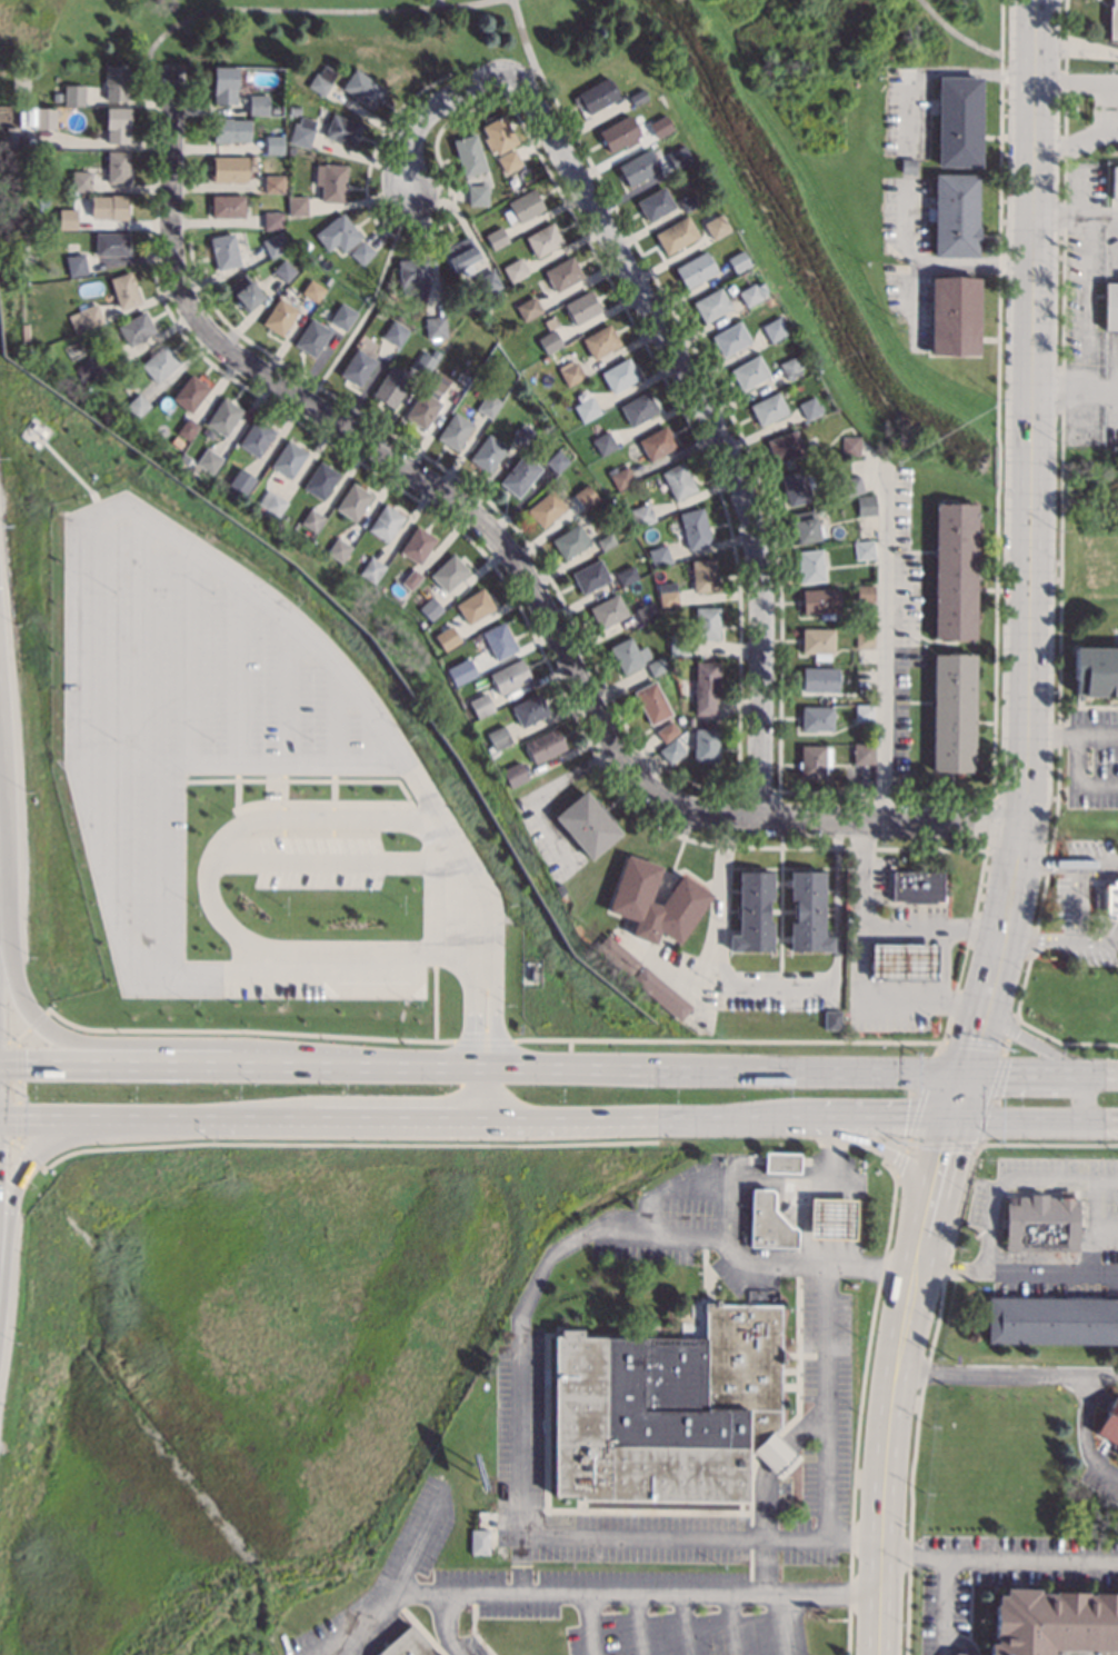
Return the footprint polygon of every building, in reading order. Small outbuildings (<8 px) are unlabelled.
[(1111,4),(1111,0),(1117,0),(1117,39),(1108,39),(1109,4),(1111,4)] [(129,84),(128,100),(106,100),(106,83),(104,83),(104,64),(129,66),(129,84)] [(237,103),(213,102),(213,93),(213,66),(238,67),(237,103)] [(386,89),(371,109),(340,88),(355,68),(386,89)] [(331,82),(322,97),(307,86),(316,72),(331,82)] [(619,97),(589,113),(583,104),(578,108),(572,98),(578,96),(577,92),(608,76),(619,97)] [(980,166),(937,166),(938,76),(981,76),(980,166)] [(84,104),(63,104),(63,84),(84,84),(84,104)] [(648,98),(633,106),(628,96),(642,88),(648,98)] [(61,101),(52,101),(53,92),(61,92),(61,101)] [(268,114),(249,114),(249,96),(269,96),(268,114)] [(299,113),(290,113),(290,106),(299,104),(299,113)] [(56,129),(36,128),(36,107),(56,108),(56,129)] [(129,142),(107,142),(107,128),(106,128),(106,107),(129,107),(129,142)] [(362,124),(353,147),(323,136),(332,113),(362,124)] [(640,134),(636,137),(638,141),(626,148),(623,143),(609,152),(605,143),(602,143),(600,140),(602,139),(598,131),(628,113),(640,134)] [(517,141),(497,153),(495,149),(490,152),(483,139),(487,137),(481,126),(501,114),(517,141)] [(673,129),(657,138),(648,123),(665,114),(673,129)] [(316,120),(309,148),(289,142),(293,122),(298,123),(300,116),(316,120)] [(231,119),(250,119),(249,141),(230,141),(230,142),(213,142),(213,123),(214,123),(214,117),(231,117),(231,119)] [(17,146),(6,146),(6,127),(18,127),(17,146)] [(486,169),(463,176),(452,140),(476,133),(486,169)] [(283,153),(264,153),(266,136),(283,136),(283,153)] [(521,163),(505,172),(497,158),(513,148),(521,163)] [(660,168),(629,186),(618,166),(649,148),(660,168)] [(129,183),(107,183),(107,150),(129,150),(129,183)] [(247,182),(211,181),(211,156),(247,156),(247,182)] [(916,172),(900,172),(900,158),(916,158),(916,172)] [(347,164),(345,202),(320,201),(321,185),(315,185),(316,163),(323,164),(323,163),(347,164)] [(1117,201),(1117,166),(1110,166),(1110,201),(1117,201)] [(91,191),(72,191),(72,171),(91,171),(91,191)] [(976,226),(979,226),(979,245),(976,245),(976,256),(934,255),(935,172),(977,173),(976,226)] [(283,192),(264,192),(264,175),(283,175),(283,192)] [(488,205),(468,205),(468,185),(487,185),(488,205)] [(675,207),(647,221),(636,200),(663,185),(675,207)] [(545,208),(519,222),(516,218),(508,222),(502,212),(510,208),(508,202),(533,188),(545,208)] [(698,205),(685,211),(678,200),(692,192),(698,205)] [(127,202),(128,202),(128,219),(110,219),(110,218),(91,218),(91,195),(110,196),(110,193),(127,193),(127,202)] [(243,217),(211,217),(211,195),(243,195),(243,217)] [(307,215),(288,215),(287,196),(307,195),(307,215)] [(77,229),(59,229),(59,209),(77,209),(77,229)] [(283,229),(263,229),(264,211),(283,211),(283,229)] [(361,237),(342,251),(337,243),(329,249),(316,232),(342,212),(361,237)] [(698,236),(666,255),(653,232),(687,215),(698,236)] [(730,231),(713,240),(705,225),(722,216),(730,231)] [(563,241),(536,257),(525,237),(552,221),(563,241)] [(508,240),(493,249),(485,235),(500,226),(508,240)] [(128,255),(96,253),(96,232),(129,232),(128,255)] [(240,263),(218,269),(210,238),(233,232),(240,263)] [(281,232),(288,249),(270,257),(262,239),(281,232)] [(480,257),(470,262),(475,269),(465,276),(460,268),(452,272),(440,250),(468,235),(480,257)] [(312,243),(306,250),(300,245),(306,238),(312,243)] [(375,250),(362,265),(349,253),(362,239),(375,250)] [(718,271),(686,289),(673,267),(706,249),(718,271)] [(750,265),(735,272),(727,258),(742,249),(750,265)] [(87,272),(69,277),(66,256),(83,252),(87,272)] [(583,276),(556,291),(543,270),(571,255),(583,276)] [(431,280),(420,281),(421,291),(402,293),(401,285),(400,285),(398,260),(428,257),(431,280)] [(297,270),(286,282),(272,270),(283,258),(297,270)] [(519,258),(528,272),(511,282),(502,267),(519,258)] [(501,286),(486,295),(485,292),(481,295),(479,290),(481,288),(476,278),(492,269),(501,286)] [(141,302),(119,309),(109,278),(131,270),(141,302)] [(266,297),(247,312),(227,288),(244,272),(266,297)] [(978,353),(929,353),(930,276),(979,277),(978,353)] [(325,288),(316,302),(301,292),(310,278),(325,288)] [(762,297),(746,307),(737,290),(755,281),(762,297)] [(1104,282),(1117,282),(1117,329),(1104,329),(1104,282)] [(731,307),(703,322),(692,301),(720,286),(731,307)] [(600,310),(575,325),(563,303),(589,289),(600,310)] [(542,310),(523,321),(516,306),(535,296),(542,310)] [(299,309),(281,336),(262,322),(279,297),(299,309)] [(357,312),(346,330),(330,320),(341,302),(357,312)] [(103,321),(83,327),(78,310),(98,303),(103,321)] [(156,330),(129,346),(118,326),(144,310),(156,330)] [(447,336),(427,338),(425,318),(443,316),(447,336)] [(789,332),(770,342),(761,325),(779,316),(789,332)] [(331,330),(315,357),(295,343),(311,317),(331,330)] [(409,330),(398,347),(381,336),(392,319),(409,330)] [(751,341),(722,357),(711,335),(739,320),(751,341)] [(620,343),(593,359),(581,338),(609,323),(620,343)] [(562,343),(546,353),(538,338),(555,329),(562,343)] [(378,338),(375,343),(367,338),(370,332),(378,338)] [(180,361),(157,382),(141,365),(164,343),(180,361)] [(377,360),(359,387),(339,373),(357,347),(377,360)] [(440,352),(426,375),(412,366),(422,350),(429,355),(435,348),(440,352)] [(100,352),(110,369),(86,383),(76,367),(100,352)] [(769,376),(742,390),(730,369),(758,355),(769,376)] [(639,377),(612,392),(600,371),(628,356),(639,377)] [(802,372),(787,380),(779,362),(795,356),(802,372)] [(571,363),(576,361),(585,377),(568,386),(562,377),(559,380),(556,373),(560,371),(557,367),(562,363),(561,361),(568,358),(571,363)] [(397,368),(398,366),(409,373),(408,375),(412,377),(392,408),(371,395),(391,365),(397,368)] [(451,379),(437,399),(442,402),(425,429),(405,416),(421,390),(426,392),(430,385),(428,383),(437,369),(451,379)] [(210,387),(191,412),(172,399),(191,373),(210,387)] [(658,410),(630,426),(619,406),(647,390),(658,410)] [(502,401),(490,419),(476,409),(487,391),(502,401)] [(788,412),(759,426),(749,405),(777,391),(788,412)] [(150,405),(136,417),(126,406),(139,392),(150,405)] [(600,411),(582,422),(572,406),(591,395),(600,411)] [(820,412),(806,419),(798,402),(812,396),(820,412)] [(243,409),(226,436),(207,423),(223,397),(243,409)] [(473,425),(457,451),(437,438),(453,411),(473,425)] [(199,425),(188,440),(177,432),(188,417),(199,425)] [(276,430),(258,457),(239,443),(256,418),(276,430)] [(535,430),(522,446),(510,437),(522,421),(535,430)] [(676,445),(649,460),(638,440),(665,425),(676,445)] [(803,451),(775,461),(766,439),(796,428),(803,451)] [(617,447),(600,456),(591,439),(608,430),(617,447)] [(507,448),(488,473),(469,459),(488,433),(507,448)] [(859,435),(859,455),(841,455),(841,435),(859,435)] [(308,451),(290,479),(271,466),(288,439),(308,451)] [(637,445),(640,448),(640,452),(638,455),(632,455),(629,450),(631,446),(637,445)] [(222,458),(212,473),(196,463),(206,447),(222,458)] [(558,449),(569,460),(556,473),(545,462),(558,449)] [(541,468),(518,498),(499,482),(522,452),(541,468)] [(340,473),(323,499),(303,487),(320,460),(340,473)] [(696,489),(675,500),(660,472),(681,461),(696,489)] [(635,480),(617,490),(609,475),(626,465),(635,480)] [(240,467),(257,478),(246,496),(228,485),(240,467)] [(805,475),(810,473),(813,486),(809,488),(812,499),(788,506),(779,475),(802,468),(805,475)] [(858,475),(864,490),(847,496),(841,480),(858,475)] [(372,495),(356,521),(336,508),(352,481),(372,495)] [(598,498),(583,509),(573,495),(588,483),(598,498)] [(238,495),(236,497),(226,490),(227,488),(238,495)] [(273,493),(274,492),(289,501),(278,517),(277,517),(276,519),(263,511),(264,508),(264,507),(258,504),(268,489),(273,493)] [(566,508),(541,528),(527,509),(551,489),(566,508)] [(876,514),(857,516),(856,496),(874,495),(876,514)] [(645,504),(648,502),(655,519),(637,527),(629,509),(638,506),(637,502),(642,500),(645,504)] [(405,516),(388,542),(368,529),(385,502),(405,516)] [(975,639),(932,639),(935,504),(976,505),(975,639)] [(711,544),(689,549),(678,514),(701,507),(711,544)] [(325,517),(315,532),(300,522),(310,508),(325,517)] [(817,524),(823,522),(826,535),(820,536),(820,538),(797,544),(790,512),(813,508),(817,524)] [(590,542),(563,559),(551,539),(578,524),(590,542)] [(437,538),(419,564),(399,551),(417,525),(437,538)] [(616,541),(601,550),(596,541),(610,531),(616,541)] [(351,546),(341,562),(327,552),(337,537),(351,546)] [(875,557),(855,559),(852,542),(872,539),(875,557)] [(670,562),(652,567),(647,549),(666,545),(670,562)] [(825,579),(800,582),(797,551),(821,548),(825,579)] [(469,570),(446,592),(430,575),(452,552),(469,570)] [(386,566),(375,582),(360,572),(371,556),(386,566)] [(610,579),(581,594),(571,572),(599,558),(610,579)] [(717,589),(693,591),(690,561),(713,558),(717,589)] [(637,576),(621,585),(615,572),(631,565),(637,576)] [(422,576),(410,589),(401,581),(413,568),(422,576)] [(678,604),(659,606),(657,584),(676,581),(678,604)] [(874,601),(857,601),(857,585),(874,585),(874,601)] [(495,607),(468,624),(456,604),(482,587),(495,607)] [(839,612),(832,612),(832,618),(819,618),(819,614),(802,614),(801,589),(838,588),(839,612)] [(628,614),(600,629),(589,607),(617,592),(628,614)] [(443,608),(430,619),(419,608),(431,596),(443,608)] [(659,616),(642,625),(635,609),(651,600),(659,616)] [(719,638),(695,639),(695,607),(718,607),(719,638)] [(517,649),(496,659),(482,632),(502,621),(517,649)] [(461,640),(445,651),(433,636),(450,624),(461,640)] [(832,652),(830,652),(830,659),(813,659),(813,651),(802,651),(802,628),(832,628),(832,652)] [(690,655),(669,655),(669,634),(690,634),(690,655)] [(637,650),(647,646),(652,657),(642,661),(643,664),(623,675),(609,647),(630,636),(637,650)] [(1070,647),(1117,647),(1117,696),(1082,696),(1082,694),(1076,694),(1076,681),(1070,681),(1070,647)] [(974,770),(930,769),(932,654),(975,655),(974,770)] [(669,667),(652,676),(646,664),(662,655),(669,667)] [(531,679),(500,695),(489,674),(520,658),(531,679)] [(718,699),(715,699),(715,716),(695,715),(695,661),(718,661),(718,699)] [(476,675),(458,685),(457,684),(451,686),(447,676),(452,674),(451,672),(470,662),(476,675)] [(837,691),(801,690),(801,667),(837,667),(837,691)] [(671,714),(650,724),(633,691),(655,680),(671,714)] [(495,710),(478,718),(469,699),(485,691),(495,710)] [(549,712),(521,727),(510,707),(539,692),(549,712)] [(872,720),(856,720),(856,702),(872,702),(872,720)] [(832,730),(800,729),(800,706),(832,706),(832,730)] [(679,730),(665,742),(656,731),(670,720),(679,730)] [(512,741),(495,750),(486,732),(503,724),(512,741)] [(567,748),(536,764),(525,742),(556,727),(567,748)] [(718,760),(693,760),(693,729),(718,729),(718,760)] [(685,751),(669,764),(658,750),(675,737),(685,751)] [(874,764),(852,764),(854,742),(874,742),(874,764)] [(825,746),(830,746),(830,766),(825,766),(825,777),(801,777),(801,767),(798,767),(798,760),(801,760),(801,745),(825,745),(825,746)] [(528,778),(511,787),(501,769),(519,760),(528,778)] [(593,799),(595,798),(615,821),(613,822),(621,833),(590,859),(553,816),(585,789),(593,799)] [(661,866),(650,899),(661,903),(682,871),(712,894),(678,943),(660,930),(656,943),(630,934),(635,920),(606,910),(626,854),(661,866)] [(772,899),(769,899),(769,921),(772,921),(772,950),(729,950),(729,948),(729,934),(738,934),(738,869),(772,869),(772,899)] [(942,900),(937,900),(935,903),(904,903),(901,900),(891,900),(891,869),(942,869),(942,900)] [(823,936),(832,936),(832,951),(789,951),(789,921),(792,921),(792,899),(789,899),(789,870),(823,870),(823,936)] [(1109,879),(1117,879),(1117,917),(1110,917),(1110,914),(1102,914),(1102,886),(1109,886),(1109,879)] [(870,944),(936,944),(936,980),(870,980),(870,944)] [(692,1005),(680,1019),(630,977),(642,963),(692,1005)] [(840,1027),(823,1028),(823,1009),(840,1009),(840,1027)] [(765,1153),(798,1153),(798,1173),(763,1172),(765,1153)] [(769,1188),(772,1193),(772,1208),(789,1226),(792,1226),(796,1229),(795,1247),(748,1246),(750,1188),(769,1188)] [(1077,1252),(1004,1250),(1005,1193),(1077,1194),(1077,1252)] [(855,1199),(854,1239),(808,1238),(809,1197),(855,1199)] [(986,1296),(1117,1297),(1117,1344),(985,1343),(986,1296)] [(779,1426),(772,1433),(797,1457),(777,1476),(752,1452),(746,1457),(746,1501),(578,1498),(578,1495),(552,1495),(552,1335),(559,1335),(559,1329),(580,1329),(580,1338),(705,1338),(705,1306),(778,1305),(779,1426)] [(1117,1390),(1117,1391),(1117,1446),(1092,1432),(1117,1390)] [(487,1554),(470,1554),(470,1529),(487,1529),(487,1554)] [(1091,1592),(1117,1593),(1117,1654),(987,1654),(987,1643),(995,1644),(995,1637),(992,1637),(994,1604),(995,1604),(996,1594),(1004,1595),(1004,1587),(1037,1589),(1037,1592),(1052,1592),(1052,1589),(1086,1591),(1086,1593),(1091,1593),(1091,1592)] [(411,1623),(440,1654),(375,1654),(411,1623)]
